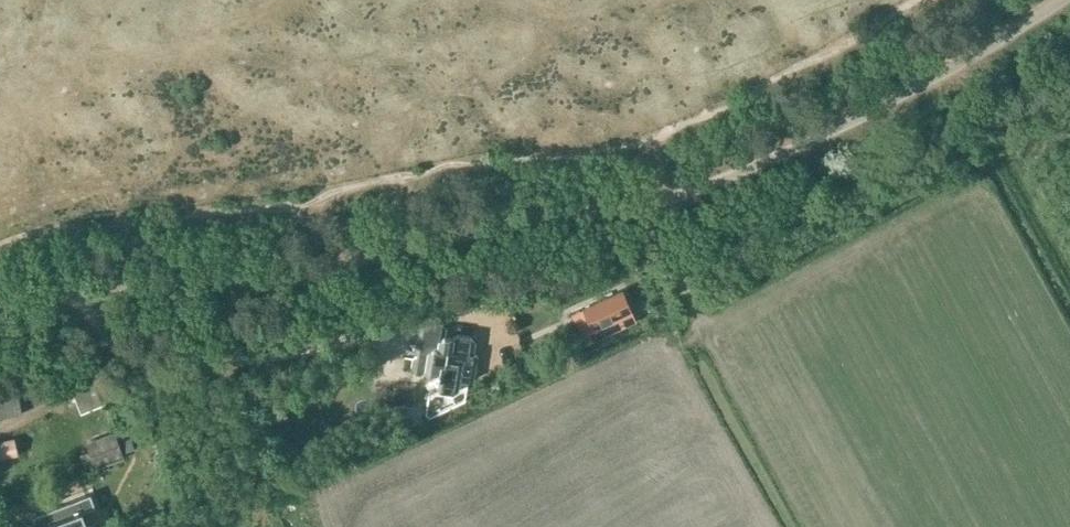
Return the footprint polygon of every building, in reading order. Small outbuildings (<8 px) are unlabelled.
[(623,289),(583,308),(592,327),(616,315),(621,325),(637,318),(632,308),(623,289)] [(413,358),(411,367),(415,373),(420,374),(423,371),(428,374),(437,377),(435,385),(439,390),(453,392),(458,388),(460,380),(468,381),(474,377),(477,354),(474,354),(475,343),(471,336),(457,333),(453,336),(447,335),(447,328),(442,322),(424,319),(418,324),(413,349),(417,355),(413,358)] [(89,370),(67,378),(80,412),(102,403),(89,370)] [(16,387),(0,390),(0,418),(21,414),(16,387)] [(114,430),(85,440),(94,469),(124,457),(114,430)] [(19,456),(15,439),(0,441),(0,460),(19,456)] [(34,526),(87,526),(81,511),(95,506),(90,493),(32,515),(36,526),(34,526)]
